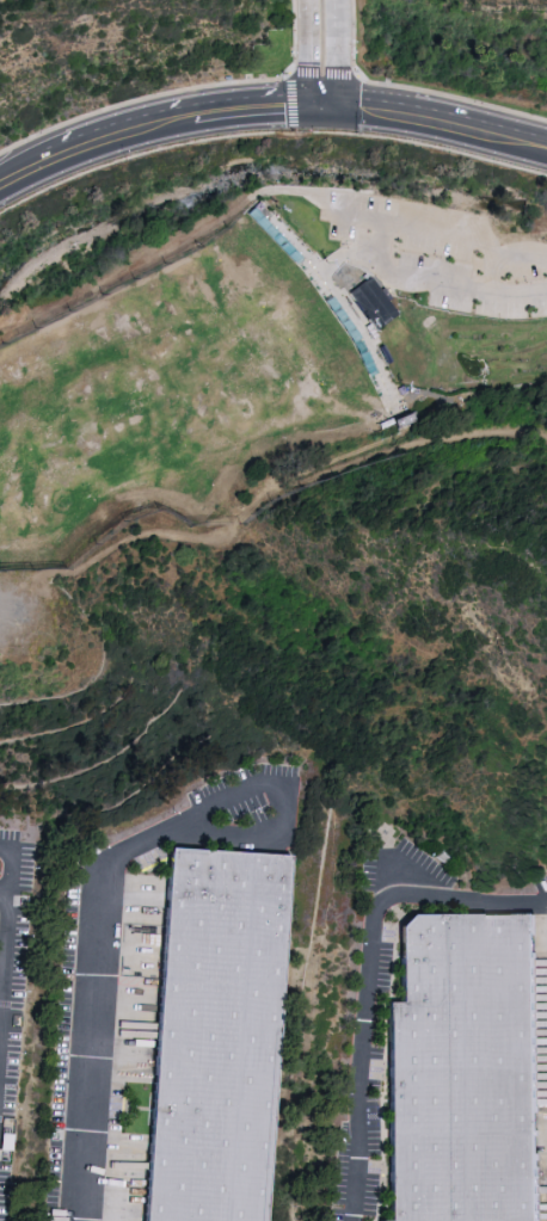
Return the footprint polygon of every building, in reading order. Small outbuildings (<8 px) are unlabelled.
[(377,290),(367,277),(345,292),(372,331),(396,314),(378,289),(377,290)] [(297,861),(274,1220),(151,1220),(176,856),(297,861)] [(543,919),(546,1162),(546,1220),(395,1220),(392,1010),(406,1009),(406,932),(417,920),(543,919)]
